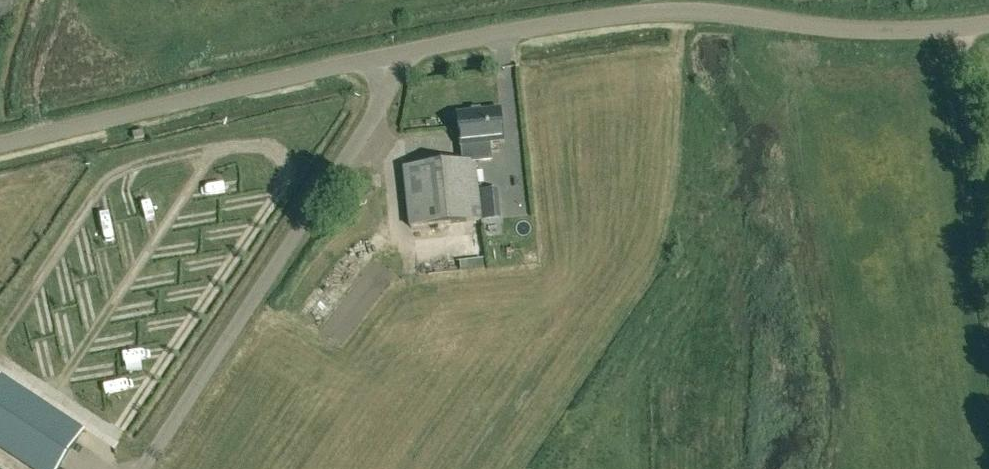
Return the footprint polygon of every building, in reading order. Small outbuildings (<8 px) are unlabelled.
[(461,147),(463,162),(463,163),(475,162),(491,160),(489,143),(504,142),(501,109),(457,114),(461,147)] [(134,139),(144,136),(142,130),(133,132),(134,139)] [(481,220),(475,162),(463,163),(463,162),(404,168),(410,227),(481,220)] [(0,378),(0,446),(34,468),(60,468),(85,430),(1,375),(0,378)]
